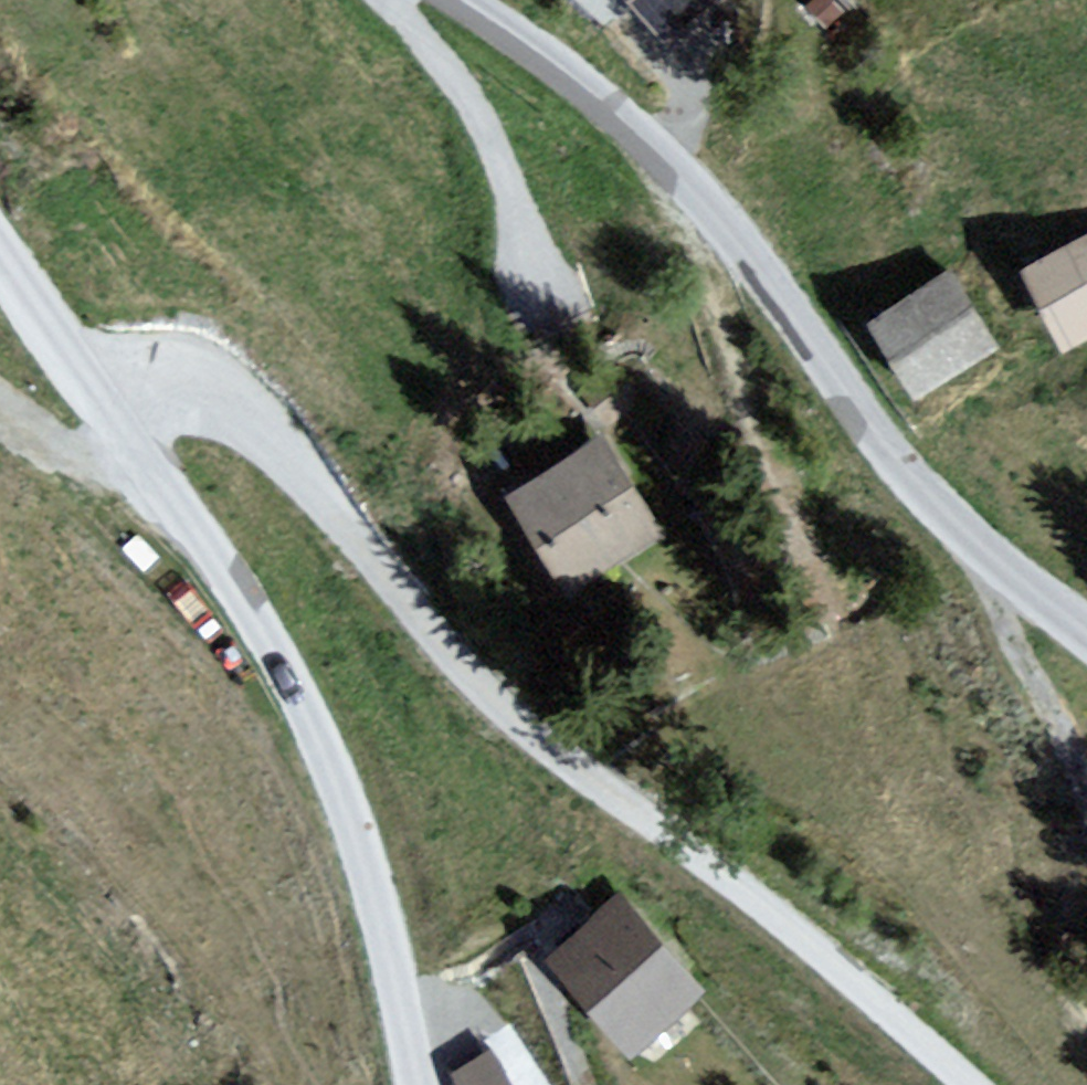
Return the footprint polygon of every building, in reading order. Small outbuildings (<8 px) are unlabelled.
[(673,45),(727,0),(636,0),(673,45)] [(841,0),(810,0),(809,1),(830,24),(848,8),(841,0)] [(1023,272),(1067,354),(1086,343),(1086,238),(1023,272)] [(948,270),(865,325),(917,403),(1000,348),(948,270)] [(596,439),(505,494),(564,596),(658,539),(596,439)] [(612,893),(544,952),(628,1048),(704,991),(612,893)] [(439,1073),(444,1084),(499,1084),(480,1052),(439,1073)]
